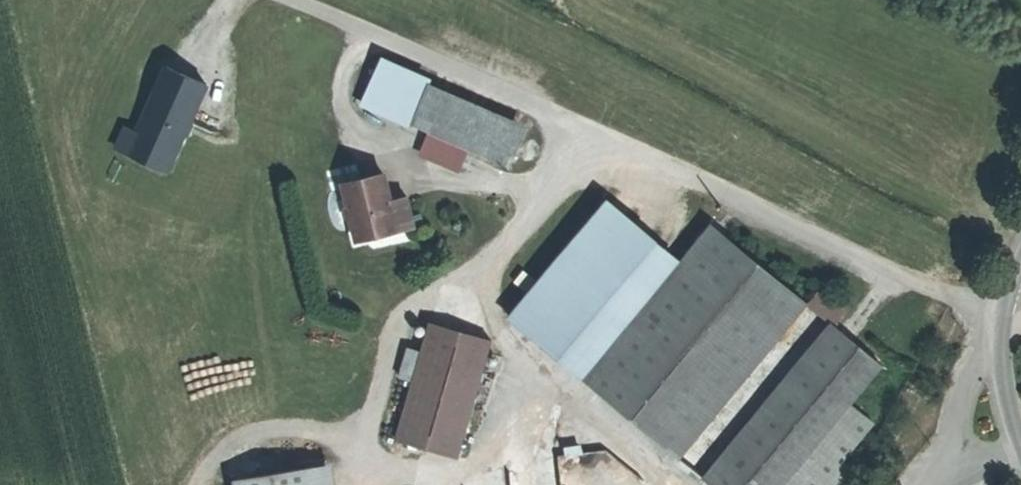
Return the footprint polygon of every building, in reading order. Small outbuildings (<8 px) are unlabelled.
[(125,150),(170,171),(212,83),(167,62),(125,150)] [(430,87),(383,66),(367,102),(413,123),(430,87)] [(521,129),(430,87),(413,123),(505,165),(521,129)] [(384,174),(343,184),(356,240),(397,231),(390,201),(384,174)] [(407,198),(390,201),(397,231),(414,227),(407,198)] [(606,203),(509,316),(580,375),(675,259),(606,203)] [(710,224),(583,377),(679,456),(806,303),(710,224)] [(491,340),(430,322),(397,438),(458,455),(491,340)] [(708,481),(714,484),(781,484),(850,403),(881,365),(837,328),(708,481)] [(850,403),(781,484),(839,484),(851,471),(840,462),(873,423),(850,403)] [(557,455),(465,474),(466,484),(560,484),(557,455)] [(234,480),(234,484),(315,484),(312,467),(234,480)]
